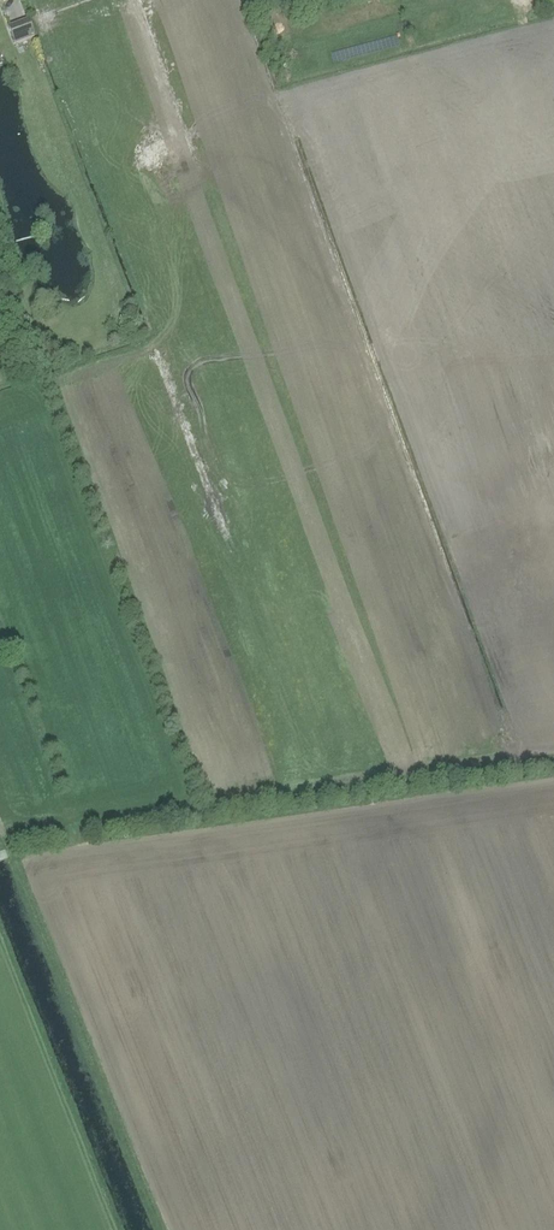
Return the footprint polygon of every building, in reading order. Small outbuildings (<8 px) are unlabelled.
[(34,37),(27,19),(7,26),(14,45),(34,37)]
